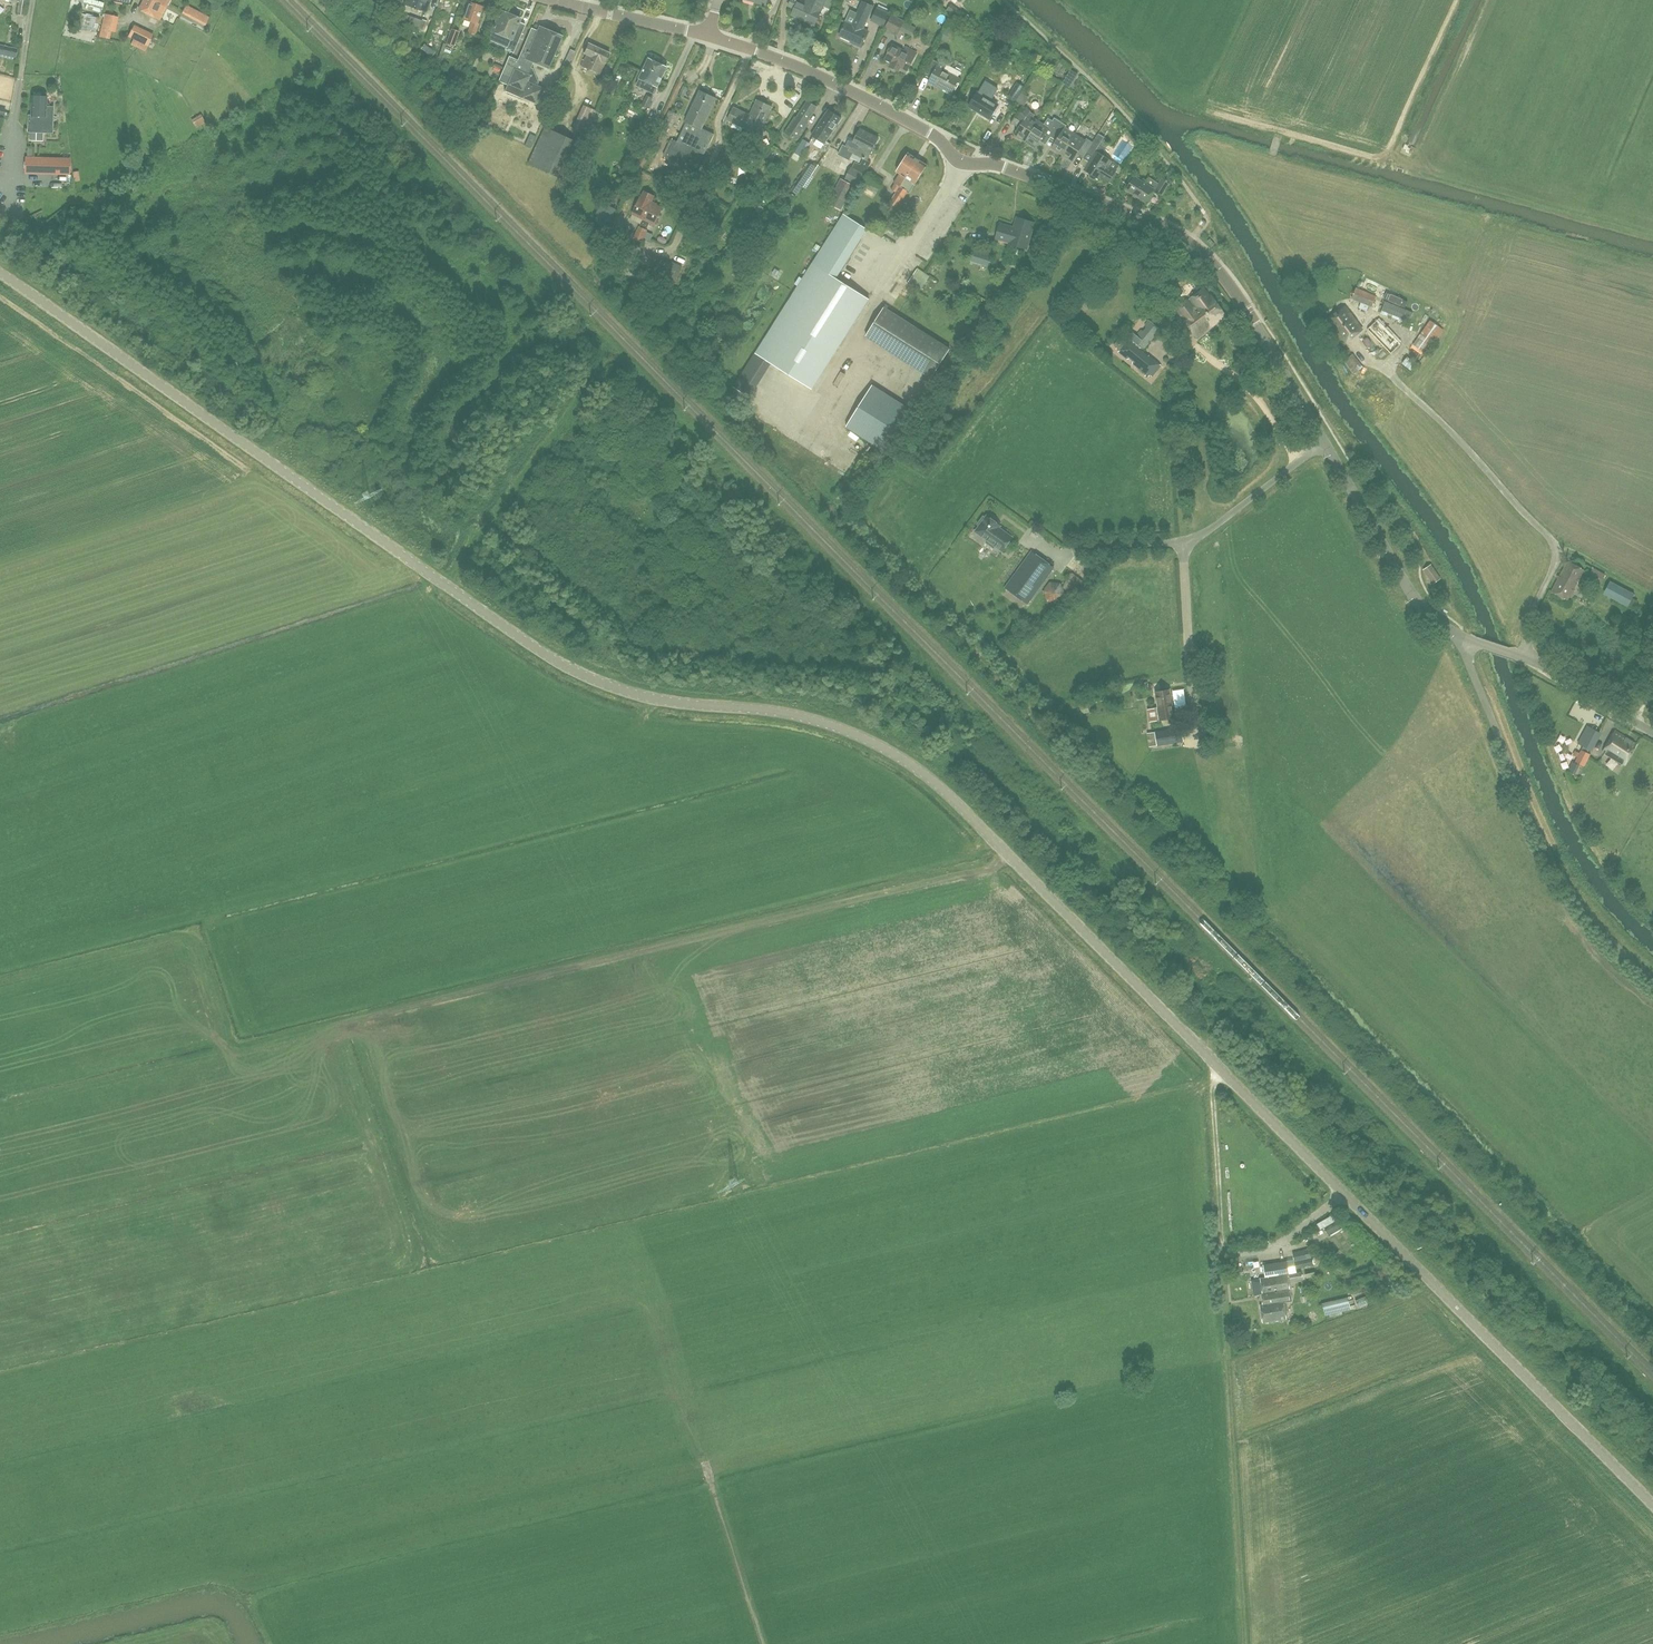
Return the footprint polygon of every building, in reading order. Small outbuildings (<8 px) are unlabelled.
[(27,0),(19,0),(17,15),(24,16),(27,0)] [(169,0),(144,0),(139,10),(159,20),(169,0)] [(430,0),(406,0),(405,5),(426,12),(430,0)] [(827,0),(808,0),(806,3),(799,0),(792,0),(789,6),(795,8),(792,15),(815,25),(827,0)] [(477,23),(482,7),(468,2),(463,19),(471,22),(468,33),(474,35),(478,24),(477,23)] [(863,29),(874,7),(863,2),(852,24),(847,21),(840,35),(854,42),(853,43),(861,47),(868,32),(863,29)] [(186,5),(182,13),(206,25),(210,17),(186,5)] [(870,21),(884,27),(890,13),(877,7),(870,21)] [(501,11),(492,31),(489,39),(507,47),(506,50),(513,53),(526,25),(520,22),(521,19),(501,11)] [(100,16),(100,18),(87,15),(79,13),(74,31),(105,38),(106,31),(114,34),(116,29),(125,31),(127,17),(119,15),(118,20),(100,16)] [(411,16),(406,14),(402,25),(406,26),(406,27),(423,33),(428,22),(411,16)] [(892,14),(885,28),(898,35),(904,23),(905,21),(892,14)] [(946,21),(941,31),(952,36),(957,26),(946,21)] [(133,27),(128,36),(148,47),(152,37),(133,27)] [(548,68),(561,36),(540,27),(538,31),(532,28),(518,60),(515,59),(509,56),(502,74),(499,81),(507,85),(505,91),(537,105),(544,88),(537,85),(539,82),(538,82),(533,70),(534,69),(531,68),(534,62),(548,68)] [(446,44),(454,47),(459,33),(451,30),(446,44)] [(17,57),(19,48),(0,44),(0,54),(17,57)] [(600,75),(610,54),(589,44),(584,54),(587,55),(582,66),(600,75)] [(579,59),(584,47),(578,45),(573,57),(579,59)] [(908,70),(917,53),(906,47),(904,51),(893,45),(886,59),(893,62),(892,65),(898,69),(900,66),(908,70)] [(649,58),(639,78),(637,85),(642,87),(649,90),(655,93),(668,67),(649,58)] [(960,78),(945,70),(947,66),(940,63),(933,59),(926,72),(932,76),(929,82),(937,86),(937,85),(952,93),(960,78)] [(1018,82),(1011,93),(1017,97),(1024,86),(1018,82)] [(990,119),(999,105),(987,99),(990,94),(982,89),(979,93),(978,93),(970,106),(990,119)] [(705,155),(714,135),(702,129),(717,98),(701,91),(686,123),(687,123),(678,143),(675,141),(667,158),(685,166),(693,150),(705,155)] [(653,98),(647,95),(642,105),(648,108),(653,98)] [(53,107),(46,107),(46,97),(32,96),(31,115),(29,115),(28,132),(52,133),(53,107)] [(751,115),(738,110),(734,108),(729,120),(733,122),(745,128),(744,128),(759,135),(772,107),(758,101),(751,115)] [(808,101),(795,121),(786,133),(798,141),(811,122),(808,121),(817,107),(808,101)] [(597,111),(583,105),(572,129),(585,136),(597,111)] [(1015,136),(1025,142),(1038,121),(1033,118),(1035,115),(1033,114),(1028,111),(1022,107),(1012,123),(1020,128),(1015,136)] [(825,144),(841,118),(829,110),(812,136),(825,144)] [(508,126),(513,128),(516,117),(511,115),(508,126)] [(1052,135),(1061,121),(1055,118),(1053,121),(1049,118),(1044,125),(1042,124),(1038,121),(1025,142),(1036,149),(1042,139),(1047,142),(1052,135)] [(1062,155),(1075,134),(1066,128),(1067,126),(1061,121),(1052,135),(1059,138),(1052,148),(1062,155)] [(559,178),(576,142),(544,127),(527,163),(559,178)] [(861,164),(856,161),(852,167),(845,179),(847,179),(836,198),(844,204),(846,205),(865,174),(871,162),(868,160),(879,138),(861,128),(855,140),(851,138),(847,146),(850,148),(849,151),(864,159),(861,164)] [(772,140),(777,133),(771,129),(766,136),(772,140)] [(594,156),(603,135),(595,131),(580,163),(595,171),(601,159),(594,156)] [(530,134),(525,145),(530,147),(531,148),(536,136),(530,134)] [(1087,152),(1097,137),(1093,134),(1089,139),(1087,138),(1085,140),(1075,134),(1062,155),(1073,161),(1079,151),(1085,155),(1087,152)] [(1106,148),(1102,145),(1106,138),(1099,134),(1097,137),(1087,152),(1094,156),(1085,170),(1090,173),(1089,175),(1090,178),(1094,180),(1096,180),(1097,178),(1100,179),(1101,177),(1109,182),(1116,171),(1108,166),(1112,160),(1102,155),(1106,148)] [(830,147),(825,144),(821,149),(826,152),(830,147)] [(778,152),(771,147),(765,157),(772,162),(778,152)] [(744,157),(727,149),(723,158),(740,165),(744,157)] [(887,207),(917,159),(908,153),(896,171),(900,173),(894,182),(895,183),(892,189),(896,192),(886,207),(887,207)] [(927,165),(917,159),(887,207),(894,212),(908,191),(909,193),(915,184),(927,165)] [(26,160),(25,173),(70,175),(70,161),(26,160)] [(876,192),(883,181),(870,172),(863,183),(876,192)] [(1134,176),(1126,189),(1146,201),(1153,190),(1162,196),(1170,183),(1163,179),(1160,184),(1150,177),(1145,184),(1134,176)] [(655,224),(663,209),(650,202),(654,195),(645,191),(642,198),(640,198),(633,213),(644,219),(641,225),(648,228),(651,222),(655,224)] [(869,299),(852,288),(884,239),(844,213),(775,322),(831,358),(869,299)] [(1034,223),(1017,218),(1014,228),(1000,224),(996,239),(1010,243),(1010,244),(1018,246),(1026,249),(1027,246),(1034,223)] [(648,230),(646,229),(639,226),(634,238),(642,242),(648,230)] [(674,284),(683,267),(661,256),(652,274),(674,284)] [(741,279),(746,268),(739,264),(734,276),(741,279)] [(919,267),(907,283),(919,291),(931,275),(919,267)] [(653,279),(641,268),(635,275),(647,286),(653,279)] [(1361,303),(1359,308),(1367,311),(1369,306),(1374,308),(1376,304),(1373,303),(1376,296),(1356,287),(1351,298),(1361,303)] [(1210,296),(1204,288),(1176,308),(1182,316),(1181,317),(1197,338),(1227,316),(1211,295),(1210,296)] [(1407,324),(1413,312),(1386,301),(1380,312),(1407,324)] [(1343,342),(1361,328),(1345,307),(1327,321),(1343,342)] [(950,350),(883,308),(866,336),(932,378),(950,350)] [(1378,319),(1367,329),(1391,354),(1402,343),(1378,319)] [(1430,320),(1405,353),(1419,364),(1443,330),(1430,320)] [(831,358),(775,322),(755,352),(812,389),(831,358)] [(1132,364),(1148,378),(1149,376),(1151,378),(1159,368),(1139,351),(1141,349),(1142,351),(1159,331),(1149,322),(1136,337),(1130,331),(1126,336),(1130,340),(1126,344),(1126,343),(1125,343),(1120,338),(1113,346),(1119,351),(1118,352),(1126,360),(1129,359),(1132,362),(1132,364)] [(639,340),(636,343),(646,355),(650,352),(639,340)] [(1416,364),(1408,357),(1402,363),(1411,370),(1416,364)] [(767,370),(770,364),(763,360),(759,365),(767,370)] [(912,410),(872,385),(846,427),(886,452),(912,410)] [(1002,551),(1012,537),(999,528),(1000,526),(987,516),(985,518),(983,516),(978,524),(980,526),(976,531),(988,540),(986,542),(994,548),(995,546),(1002,551)] [(1006,587),(1028,603),(1054,567),(1032,551),(1006,587)] [(1584,570),(1567,561),(1551,591),(1568,600),(1569,596),(1570,597),(1574,590),(1573,590),(1584,570)] [(1423,570),(1433,584),(1441,578),(1431,564),(1427,567),(1423,570)] [(1599,584),(1604,574),(1593,568),(1590,573),(1588,577),(1599,584)] [(1628,606),(1635,594),(1610,581),(1603,594),(1628,606)] [(1063,583),(1050,582),(1045,590),(1049,601),(1060,602),(1067,594),(1063,583)] [(1156,692),(1158,708),(1156,708),(1158,720),(1175,717),(1173,706),(1170,689),(1156,692)] [(1602,733),(1588,725),(1578,743),(1592,751),(1602,733)] [(1181,727),(1155,732),(1157,745),(1184,741),(1181,727)] [(1603,750),(1625,764),(1637,744),(1615,730),(1603,750)] [(1575,762),(1582,766),(1584,767),(1590,754),(1581,749),(1575,762)] [(1606,775),(1603,789),(1612,791),(1615,777),(1606,775)] [(1295,1262),(1296,1268),(1310,1266),(1309,1259),(1295,1262)] [(1263,1322),(1286,1318),(1283,1301),(1290,1300),(1288,1290),(1290,1289),(1289,1281),(1302,1279),(1301,1272),(1282,1275),(1280,1263),(1263,1266),(1266,1278),(1260,1279),(1264,1304),(1260,1305),(1263,1322)] [(1365,1282),(1356,1287),(1360,1292),(1368,1287),(1365,1282)] [(1365,1304),(1376,1298),(1373,1293),(1363,1299),(1365,1304)] [(1325,1316),(1345,1311),(1351,1309),(1350,1306),(1355,1304),(1354,1299),(1349,1300),(1348,1297),(1322,1303),(1325,1316)]
